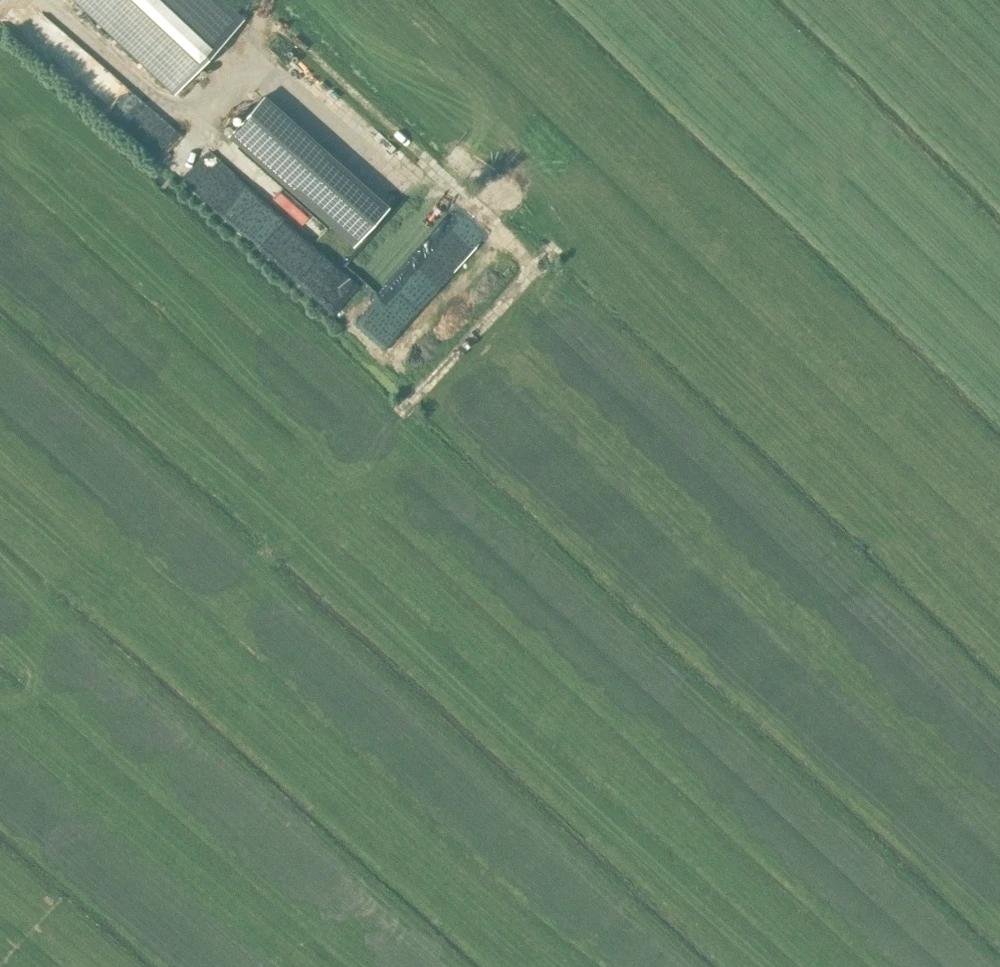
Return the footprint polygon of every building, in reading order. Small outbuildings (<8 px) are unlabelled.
[(225,0),(76,0),(174,94),(245,18),(225,0)] [(391,205),(265,93),(228,134),(353,246),(391,205)]
